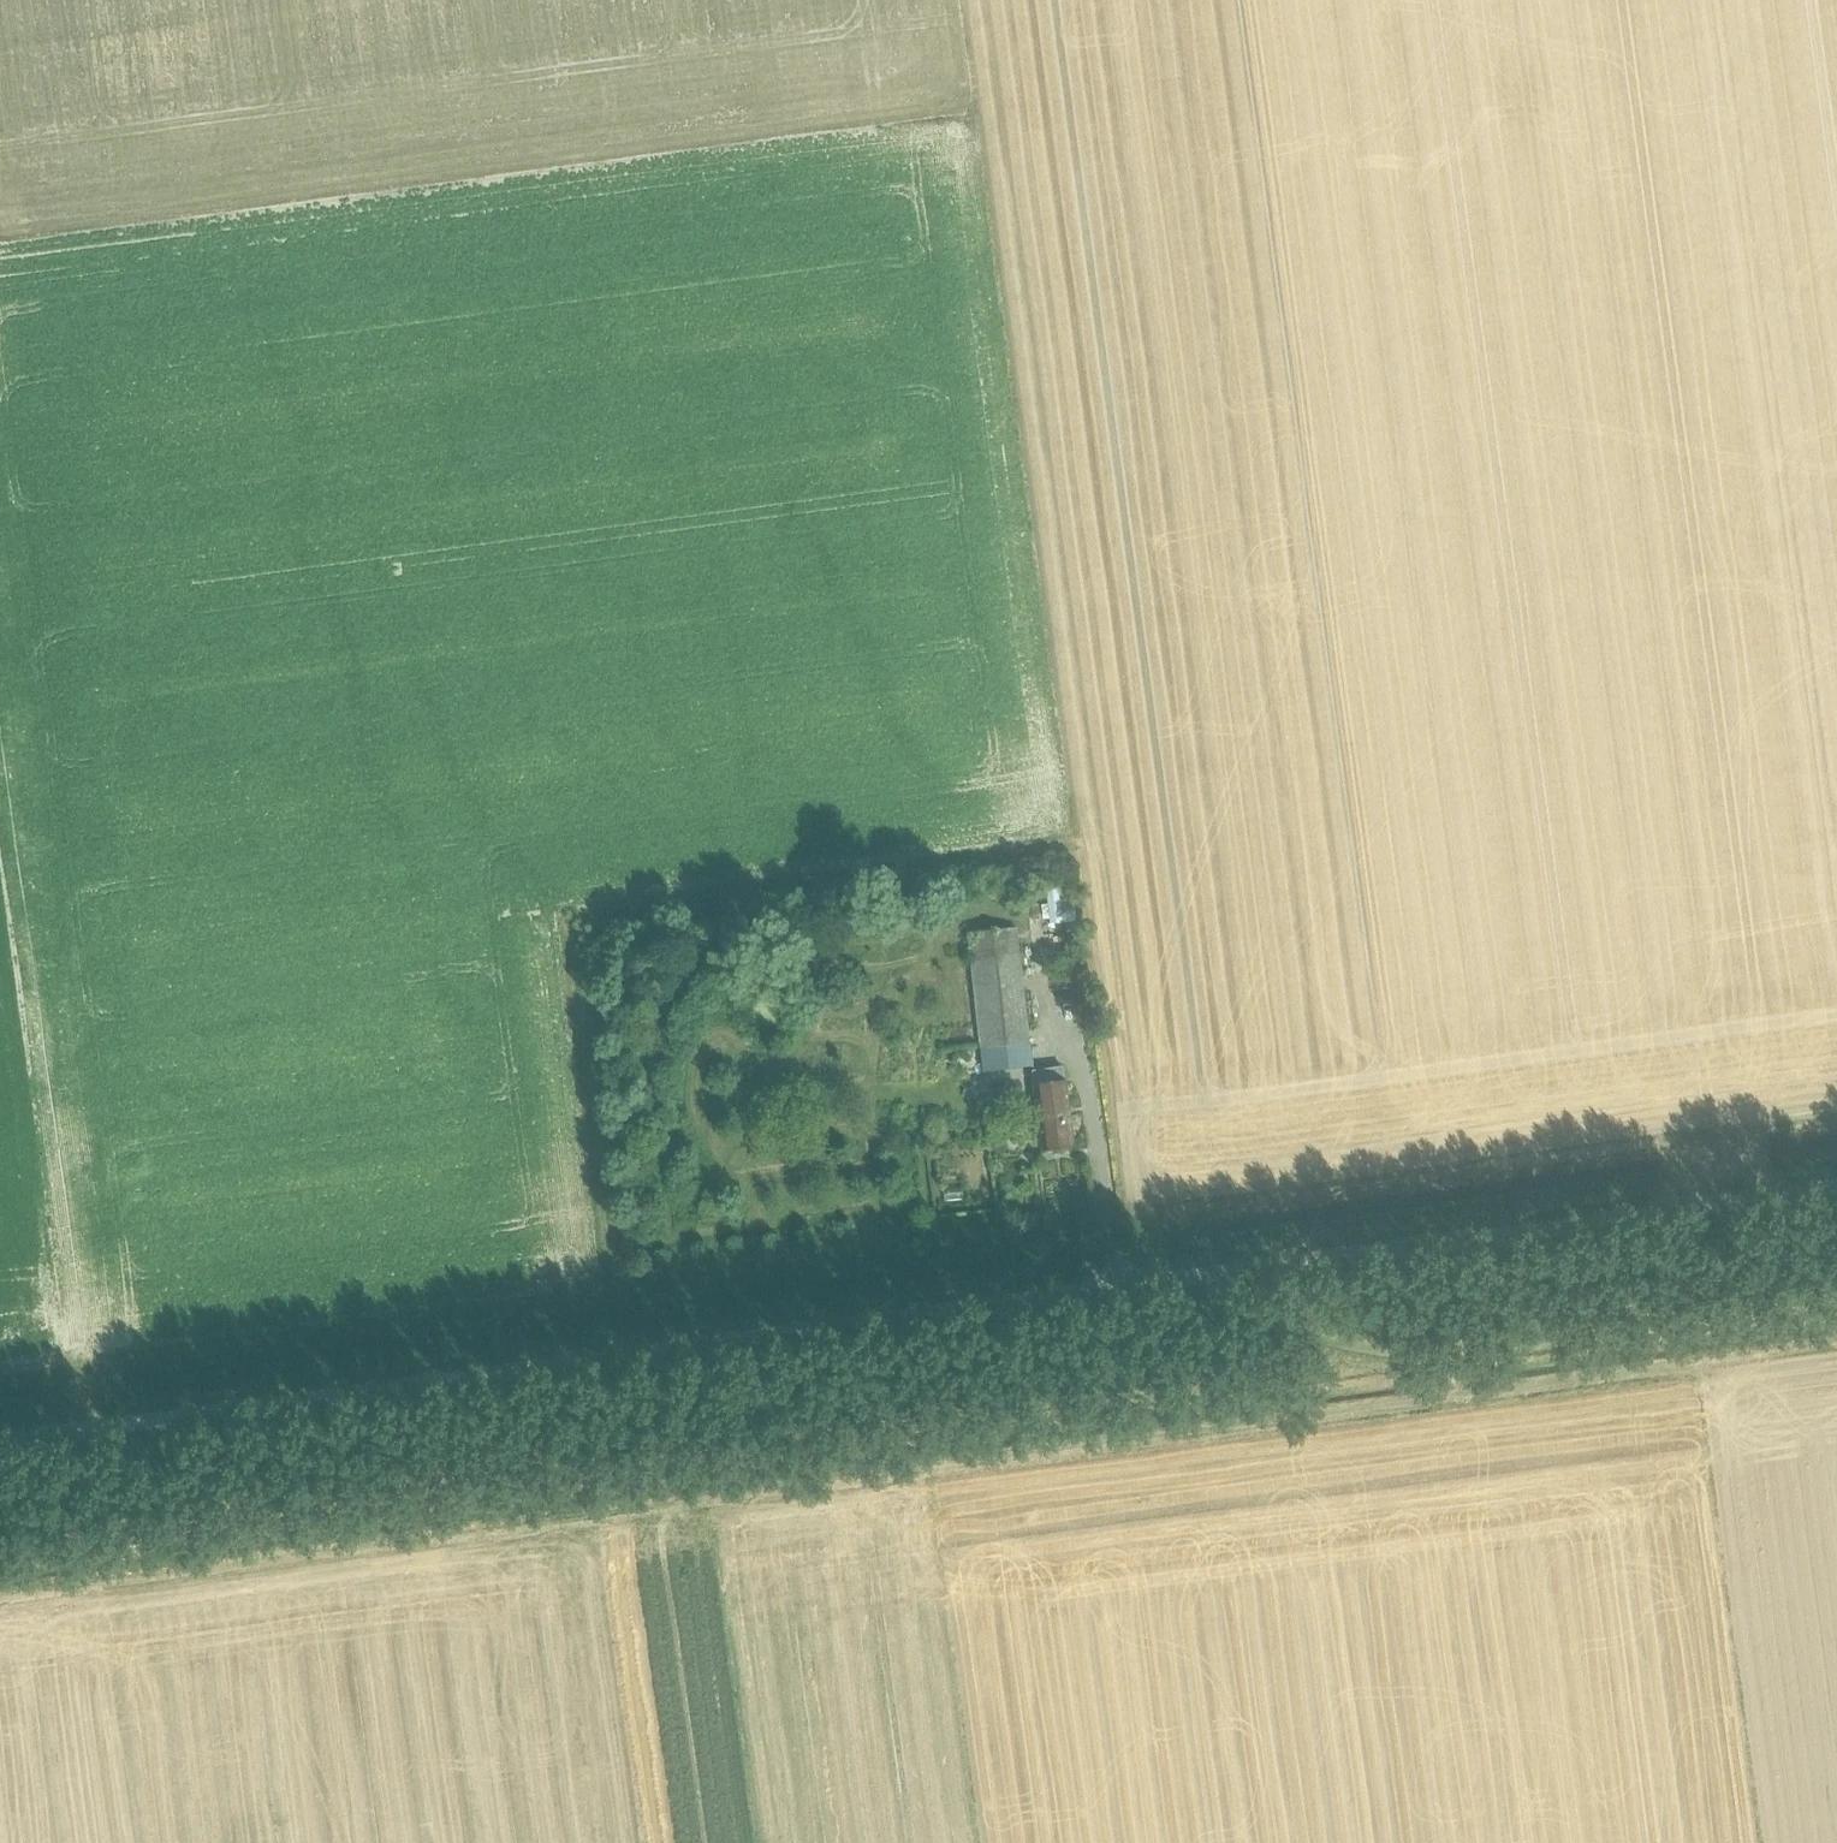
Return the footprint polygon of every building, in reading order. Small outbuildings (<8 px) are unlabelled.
[(1028,1045),(1019,953),(1017,928),(969,933),(980,1050),(1028,1045)] [(1031,1072),(1042,1153),(1072,1149),(1060,1068),(1031,1072)]
